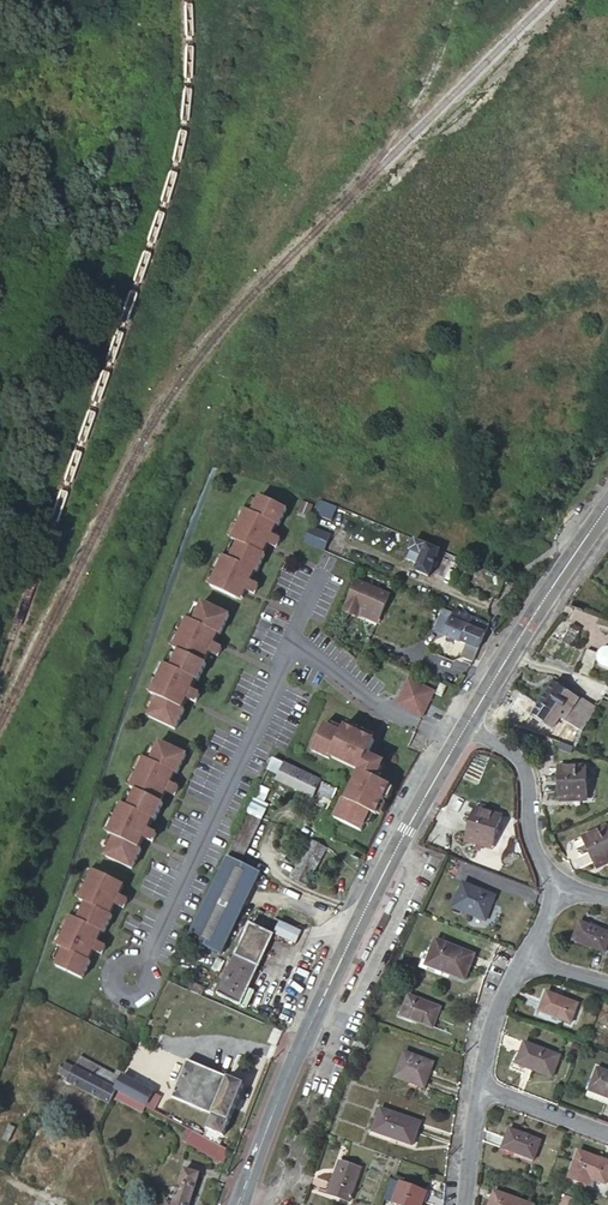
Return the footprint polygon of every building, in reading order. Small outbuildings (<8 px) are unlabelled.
[(245,511),(231,541),(237,544),(249,549),(249,548),(258,552),(272,524),(276,526),(277,527),(286,509),(259,497),(251,514),(245,511)] [(331,506),(319,501),(314,513),(327,518),(331,506)] [(272,524),(258,552),(262,554),(267,545),(276,549),(281,540),(271,535),(276,526),(272,524)] [(330,536),(308,526),(303,540),(324,549),(330,536)] [(438,550),(412,539),(404,557),(415,562),(412,570),(427,576),(438,550)] [(249,549),(237,544),(230,560),(224,557),(210,587),(236,599),(250,570),(254,572),(256,573),(264,555),(262,554),(258,552),(249,548),(249,549)] [(250,570),(236,599),(240,601),(245,591),(255,595),(259,585),(250,581),(254,572),(250,570)] [(354,581),(340,611),(354,616),(355,613),(357,608),(377,616),(387,595),(354,581)] [(454,609),(439,602),(436,609),(451,615),(454,609)] [(230,616),(203,604),(194,623),(188,621),(175,649),(181,652),(201,661),(214,633),(218,635),(220,636),(230,616)] [(429,626),(443,633),(445,629),(440,627),(445,616),(450,618),(451,615),(436,609),(429,626)] [(478,641),(486,622),(454,609),(451,615),(450,618),(445,629),(443,633),(467,643),(463,653),(471,656),(475,649),(478,641)] [(440,627),(445,629),(450,618),(445,616),(440,627)] [(580,625),(572,620),(561,636),(569,641),(580,625)] [(214,633),(201,661),(205,663),(209,653),(219,658),(223,648),(214,644),(218,635),(214,633)] [(607,645),(602,645),(598,649),(596,653),(597,659),(600,662),(607,666),(607,645)] [(201,661),(181,652),(173,668),(167,665),(153,695),(159,697),(150,716),(176,728),(185,709),(183,708),(179,706),(193,678),(197,679),(199,680),(207,664),(205,663),(201,661)] [(193,678),(179,706),(183,708),(188,698),(197,703),(202,693),(192,689),(197,679),(193,678)] [(408,679),(399,701),(424,712),(434,691),(408,679)] [(442,681),(437,690),(443,694),(448,684),(442,681)] [(568,722),(578,728),(580,730),(590,716),(589,715),(576,707),(581,699),(553,681),(538,703),(568,722)] [(399,701),(396,706),(422,717),(424,712),(399,701)] [(568,722),(538,703),(531,713),(533,715),(530,720),(539,726),(543,722),(561,733),(568,722)] [(326,725),(314,751),(331,759),(332,757),(334,753),(362,766),(369,753),(375,740),(346,727),(343,732),(326,725)] [(185,752),(159,740),(149,759),(143,757),(129,786),(135,789),(127,805),(148,815),(151,817),(153,818),(162,800),(160,799),(156,797),(170,769),(174,771),(175,772),(185,752)] [(334,753),(332,757),(360,770),(347,798),(350,800),(364,771),(378,778),(386,760),(369,753),(362,766),(334,753)] [(333,786),(285,759),(276,779),(309,796),(310,793),(327,801),(333,786)] [(585,788),(583,762),(556,765),(559,794),(572,793),(572,789),(585,788)] [(170,769),(156,797),(160,799),(165,790),(174,794),(178,785),(169,780),(174,771),(170,769)] [(344,797),(335,817),(361,829),(371,810),(376,813),(391,784),(378,778),(364,771),(350,800),(347,798),(344,797)] [(127,805),(121,802),(107,832),(113,835),(104,854),(130,866),(140,846),(137,845),(134,844),(148,815),(127,805)] [(500,813),(474,804),(463,835),(479,840),(481,837),(491,840),(500,813)] [(258,819),(244,812),(225,853),(239,860),(258,819)] [(148,815),(134,844),(137,845),(142,836),(152,840),(156,831),(147,826),(151,817),(148,815)] [(607,858),(607,832),(586,842),(597,866),(607,861),(605,859),(607,858)] [(321,849),(306,842),(289,878),(304,885),(321,849)] [(238,861),(224,854),(184,938),(217,954),(257,870),(238,861)] [(84,900),(76,917),(88,922),(87,923),(97,927),(101,929),(102,930),(111,912),(109,911),(105,910),(119,881),(92,868),(79,897),(84,900)] [(485,917),(495,893),(462,880),(452,904),(485,917)] [(119,881),(105,910),(109,911),(113,902),(123,907),(128,897),(118,892),(123,883),(119,881)] [(62,946),(54,963),(79,976),(88,958),(87,957),(83,956),(97,927),(87,923),(88,922),(76,917),(70,914),(56,943),(62,946)] [(607,941),(607,930),(579,919),(572,938),(605,950),(607,941)] [(248,988),(260,962),(271,934),(248,924),(217,994),(241,1005),(248,988)] [(97,927),(83,956),(87,957),(92,948),(101,953),(106,943),(96,938),(101,929),(97,927)] [(463,976),(473,952),(434,936),(425,962),(463,976)] [(255,992),(248,988),(241,1005),(248,1008),(255,992)] [(577,1002),(545,990),(539,1009),(571,1021),(577,1002)] [(431,1023),(438,1005),(408,993),(401,1011),(431,1023)] [(551,1074),(559,1053),(524,1040),(516,1061),(551,1074)] [(432,1060),(403,1049),(393,1073),(422,1084),(432,1060)] [(63,1084),(104,1105),(112,1089),(117,1079),(76,1058),(70,1070),(65,1081),(63,1084)] [(242,1083),(184,1058),(169,1094),(210,1112),(204,1127),(221,1134),(242,1083)] [(65,1081),(70,1070),(58,1064),(53,1075),(65,1081)] [(596,1065),(587,1089),(607,1096),(607,1069),(596,1065)] [(118,1075),(117,1079),(112,1089),(144,1106),(151,1092),(118,1075)] [(410,1143),(419,1120),(379,1105),(371,1127),(410,1143)] [(540,1138),(509,1126),(501,1145),(532,1157),(540,1138)] [(221,1159),(227,1147),(190,1128),(184,1140),(221,1159)] [(567,1178),(588,1186),(592,1177),(604,1181),(607,1170),(607,1160),(578,1149),(567,1178)] [(348,1198),(361,1165),(339,1157),(326,1190),(348,1198)] [(180,1167),(169,1204),(161,1202),(161,1204),(187,1204),(196,1171),(180,1167)] [(399,1179),(391,1199),(405,1204),(418,1204),(425,1188),(399,1179)] [(532,1203),(493,1188),(487,1204),(531,1204),(532,1203)] [(570,1196),(562,1194),(558,1204),(566,1204),(570,1196)]
